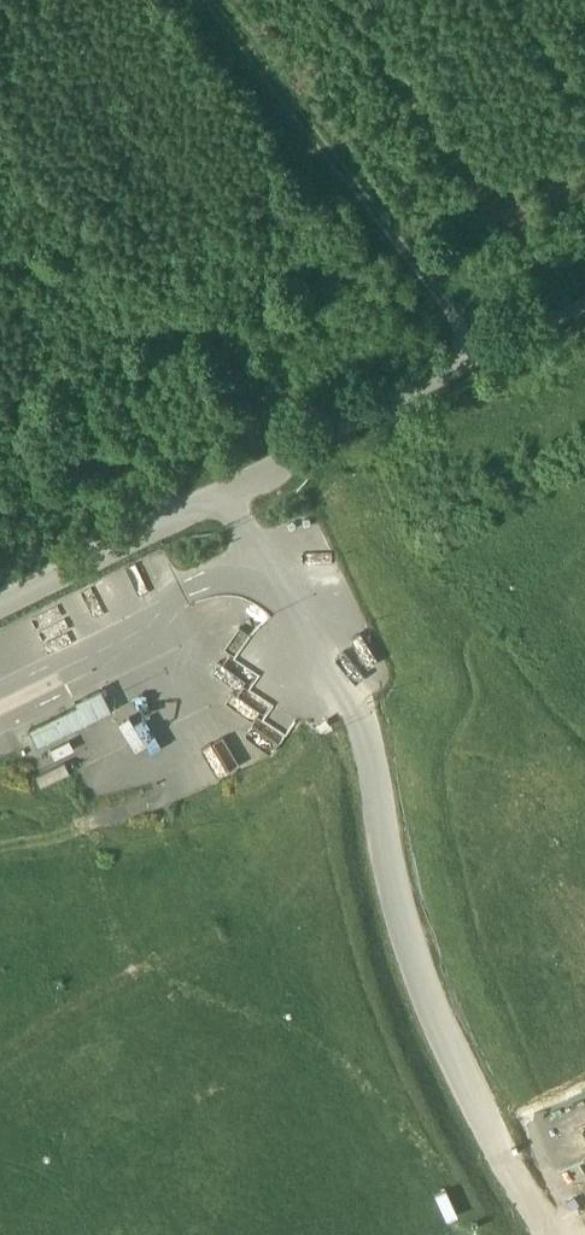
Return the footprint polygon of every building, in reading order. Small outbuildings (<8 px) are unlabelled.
[(235,656),(218,670),(239,696),(256,682),(235,656)] [(138,756),(159,746),(144,718),(124,728),(138,756)] [(123,775),(140,766),(130,747),(112,756),(123,775)]
